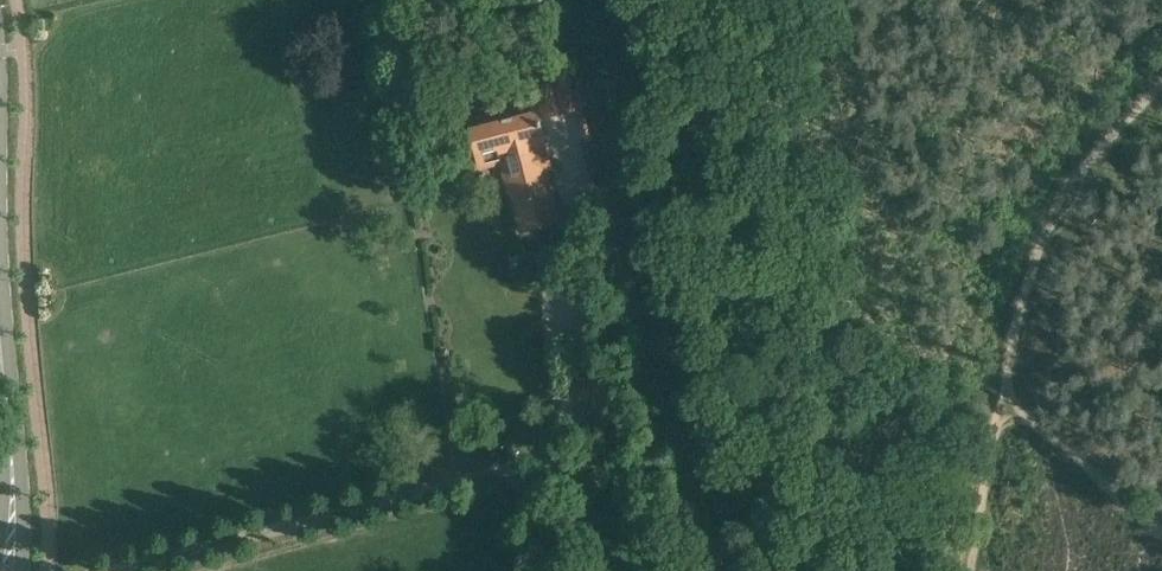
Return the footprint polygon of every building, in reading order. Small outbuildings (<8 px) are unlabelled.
[(443,42),(427,58),(437,69),(453,52),(443,42)] [(542,118),(577,110),(569,79),(535,87),(542,118)] [(538,112),(471,128),(481,171),(502,166),(508,193),(511,192),(520,232),(563,222),(560,208),(552,210),(539,151),(547,149),(538,112)]
